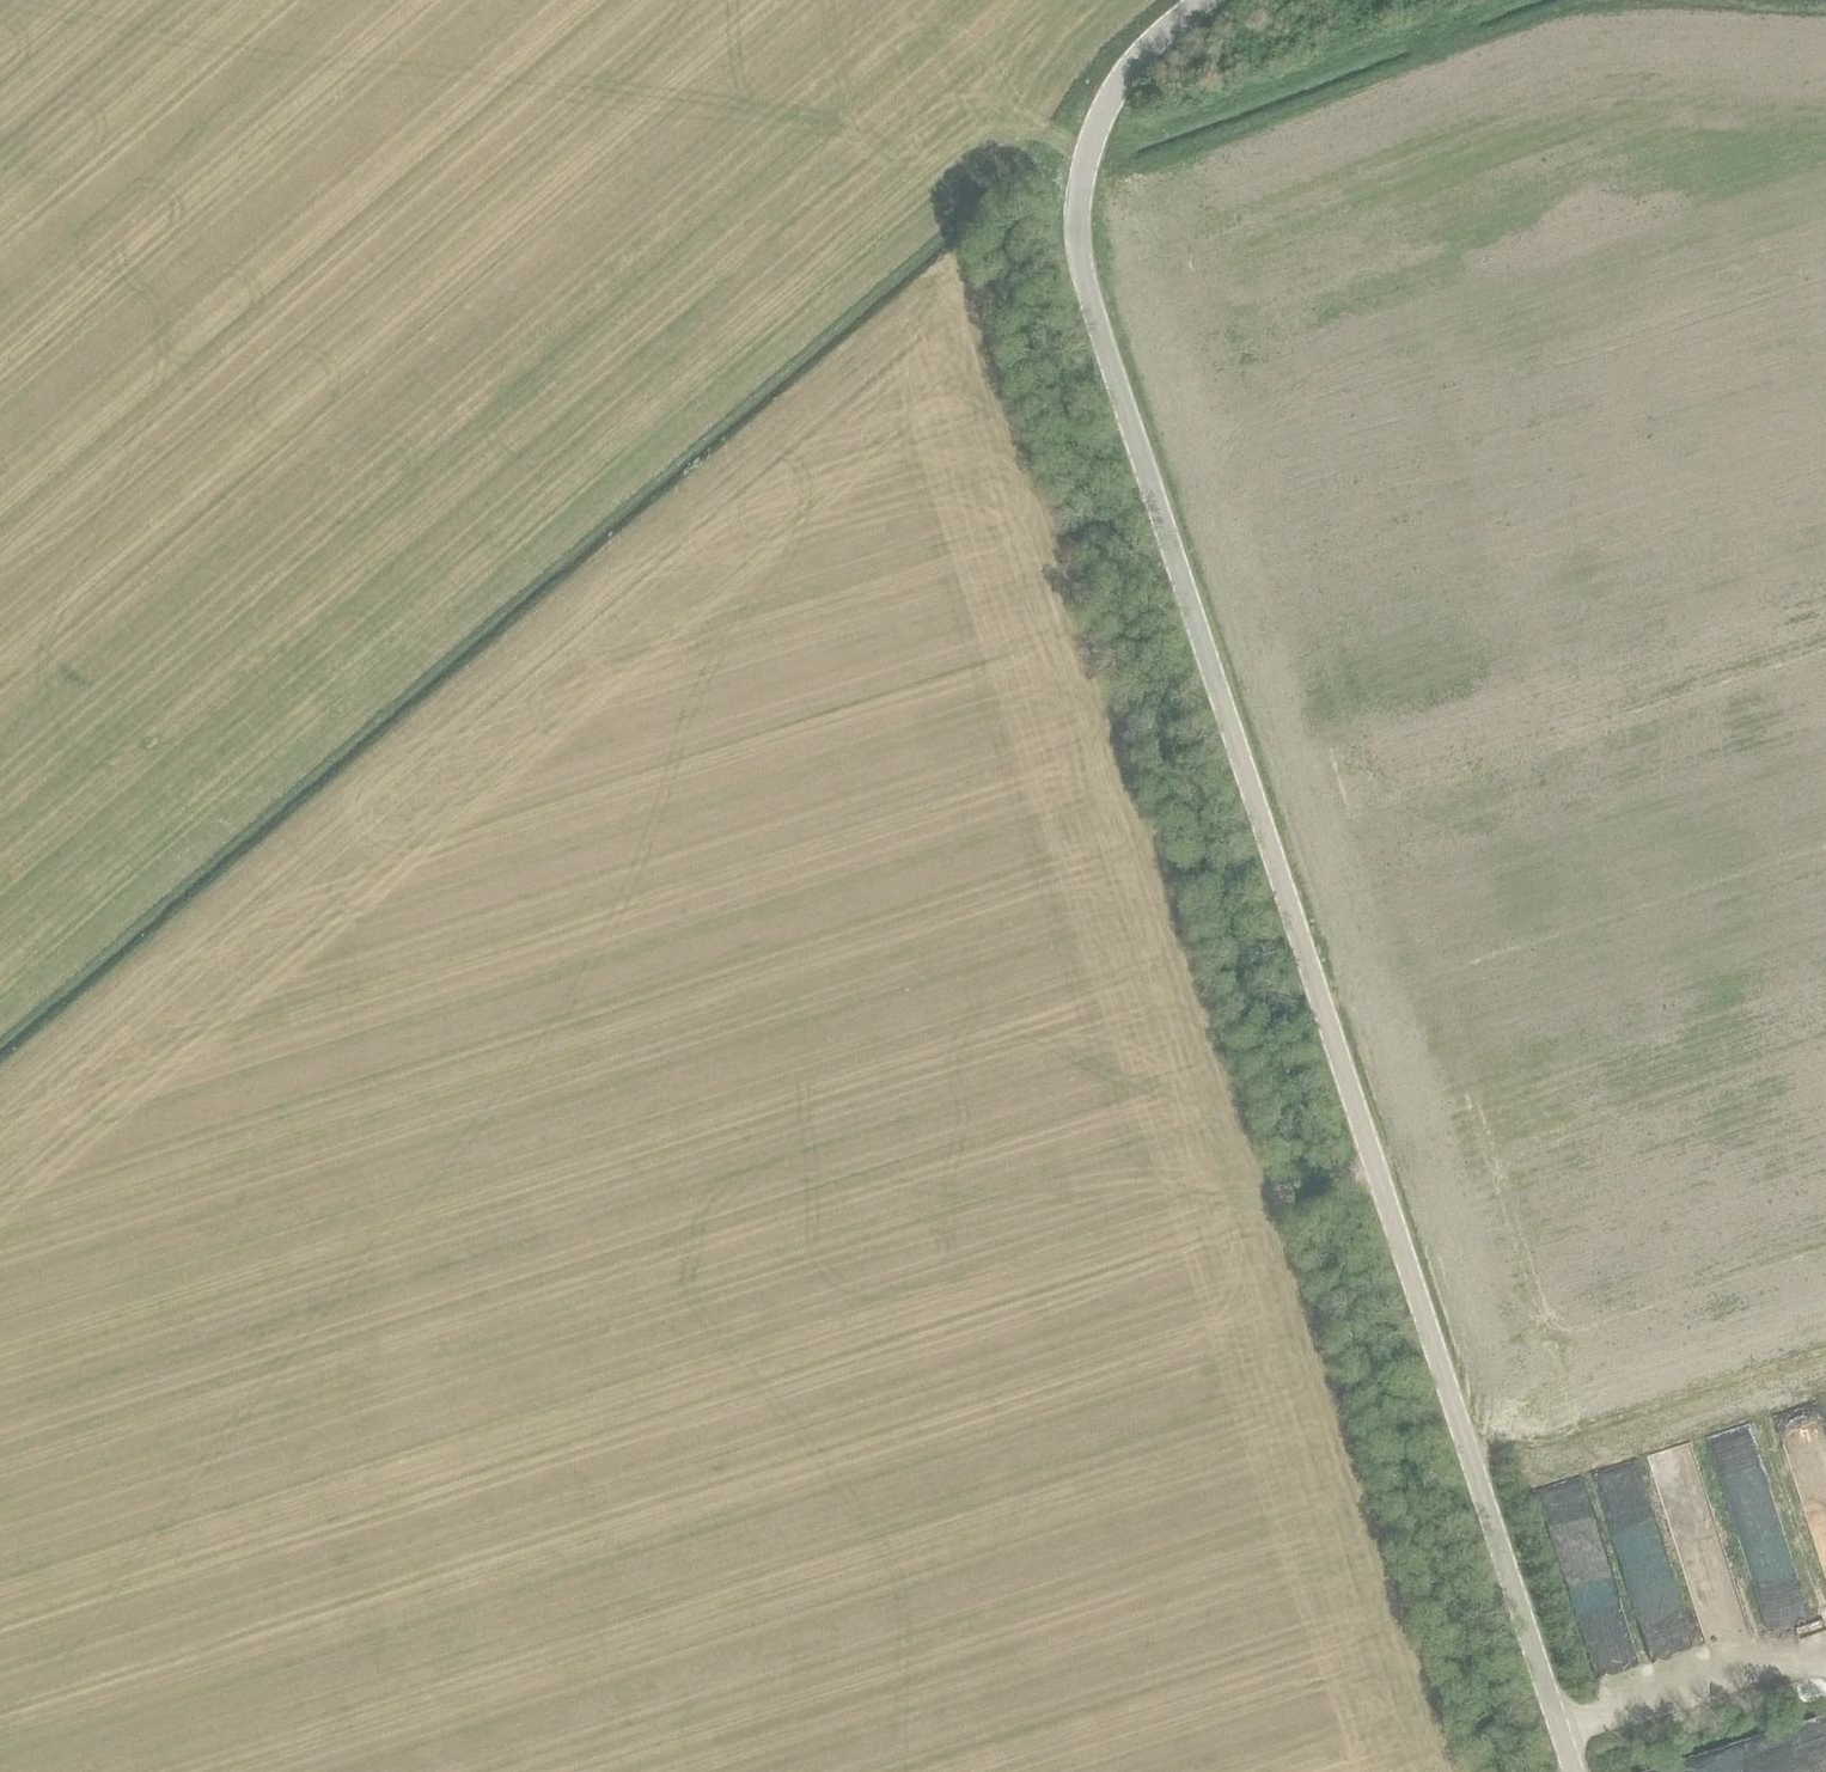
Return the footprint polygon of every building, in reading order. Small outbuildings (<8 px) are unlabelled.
[(1754,1426),(1716,1438),(1741,1526),(1780,1514),(1754,1426)] [(1719,1530),(1693,1442),(1656,1453),(1670,1501),(1695,1494),(1706,1534),(1719,1530)]
